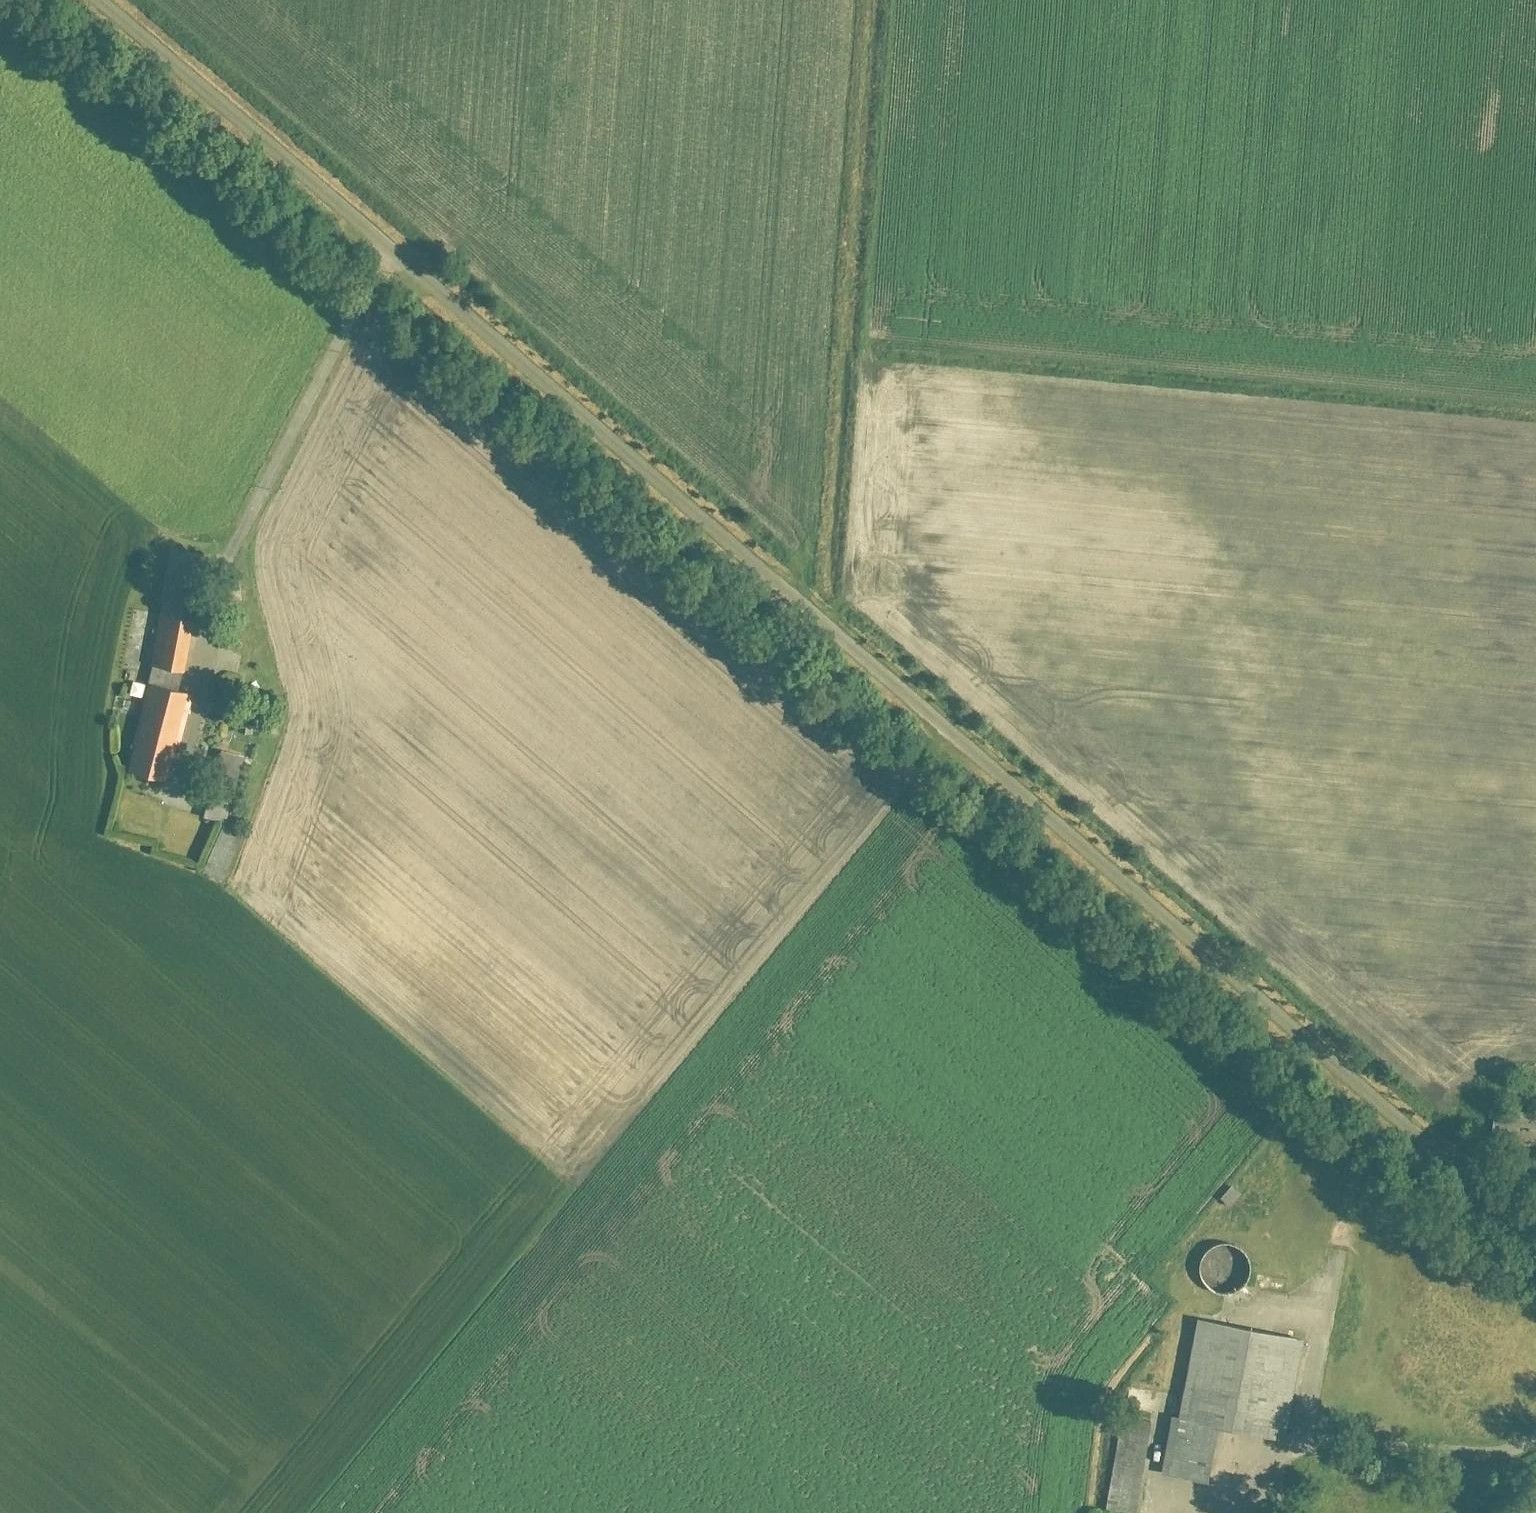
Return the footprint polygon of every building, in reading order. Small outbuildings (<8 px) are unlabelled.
[(152,689),(132,769),(172,780),(196,692),(183,687),(206,545),(175,539),(152,689)] [(215,770),(210,810),(235,813),(240,773),(215,770)] [(1488,1143),(1535,1147),(1535,1111),(1491,1107),(1488,1143)] [(1251,1277),(1252,1272),(1251,1268),(1250,1263),(1247,1258),(1243,1253),(1239,1251),(1235,1249),(1230,1247),(1225,1247),(1221,1247),(1215,1250),(1210,1253),(1207,1256),(1204,1261),(1202,1264),(1201,1268),(1201,1273),(1201,1277),(1203,1283),(1205,1287),(1209,1291),(1214,1295),(1219,1297),(1224,1298),(1229,1298),(1234,1297),(1238,1295),(1241,1293),(1245,1290),(1247,1287),(1250,1282),(1251,1277)] [(1294,1343),(1192,1323),(1162,1480),(1198,1487),(1209,1431),(1274,1444),(1294,1343)] [(1114,1419),(1098,1512),(1130,1512),(1145,1424),(1114,1419)]
